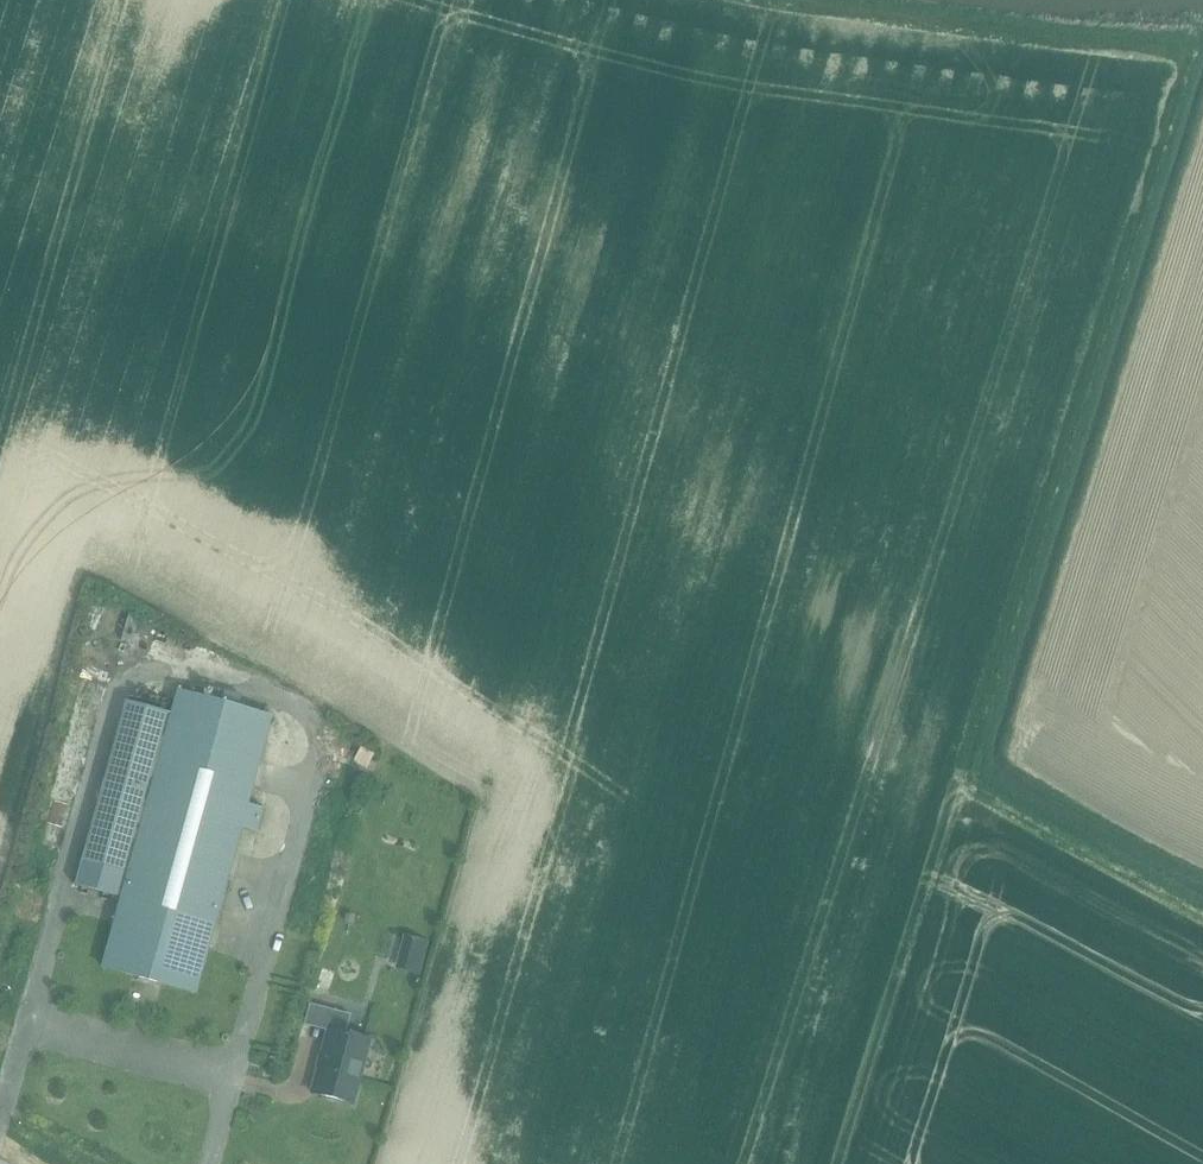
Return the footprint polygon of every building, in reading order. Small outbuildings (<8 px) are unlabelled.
[(147,802),(102,967),(195,993),(240,828),(257,832),(263,809),(247,805),(271,717),(178,691),(154,779),(137,774),(131,798),(147,802)] [(311,1092),(352,1103),(368,1040),(327,1029),(311,1092)]
